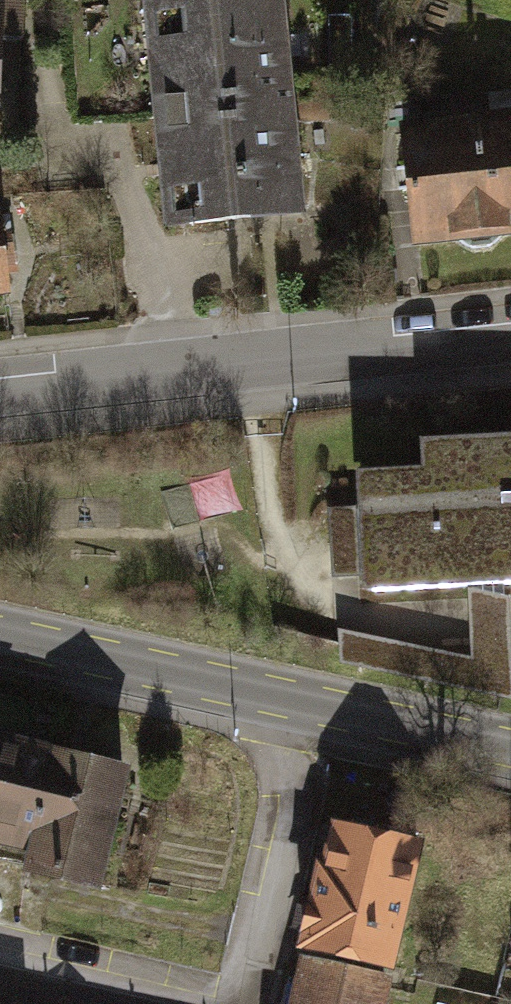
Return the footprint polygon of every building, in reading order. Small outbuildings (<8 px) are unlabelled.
[(15,107),(9,0),(0,0),(0,107),(15,107)] [(158,4),(190,233),(335,219),(300,0),(216,0),(158,4)] [(416,126),(435,253),(510,244),(510,119),(416,126)] [(0,209),(0,301),(41,296),(25,206),(0,209)] [(427,445),(428,474),(362,477),(367,587),(474,581),(501,579),(510,579),(510,441),(427,445)] [(340,630),(341,661),(510,696),(510,670),(510,611),(510,595),(501,594),(501,579),(474,581),(473,587),(466,587),(469,656),(340,630)] [(120,870),(145,760),(0,727),(0,843),(120,870)] [(345,821),(314,957),(415,980),(445,844),(345,821)] [(415,980),(314,957),(304,1003),(409,1003),(415,980)]
